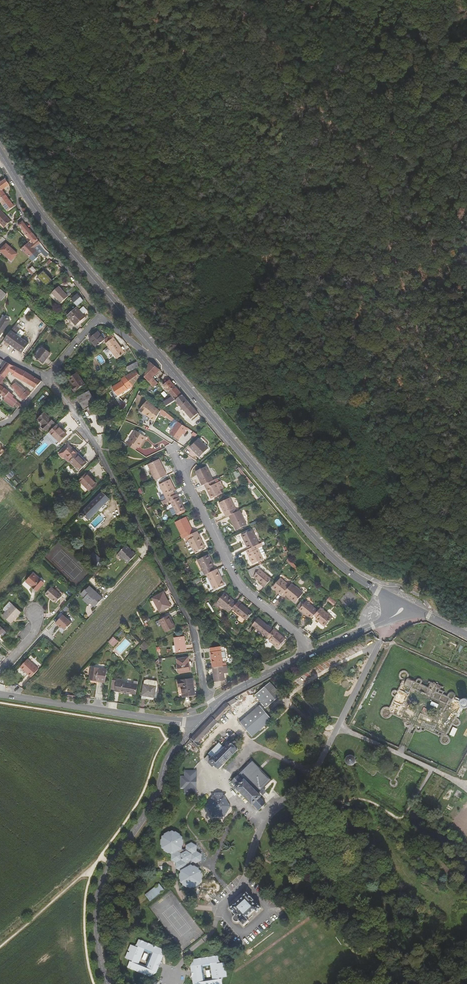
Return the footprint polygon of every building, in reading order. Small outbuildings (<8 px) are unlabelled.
[(10,185),(6,179),(2,182),(0,183),(0,200),(8,211),(16,205),(14,202),(13,204),(2,190),(10,185)] [(1,210),(0,211),(0,222),(5,227),(11,221),(1,210)] [(30,240),(28,242),(29,242),(22,248),(34,261),(39,256),(39,255),(41,252),(46,257),(50,253),(45,249),(38,240),(23,221),(18,225),(30,240)] [(18,254),(6,244),(0,251),(11,261),(18,254)] [(53,280),(44,271),(38,277),(46,286),(53,280)] [(61,303),(68,296),(59,286),(52,293),(61,303)] [(78,294),(72,300),(78,306),(84,301),(78,294)] [(79,310),(76,307),(67,315),(76,325),(85,318),(83,315),(79,310)] [(87,311),(83,307),(79,310),(83,315),(87,311)] [(10,321),(5,318),(0,324),(0,336),(10,321)] [(29,344),(16,335),(20,329),(15,325),(11,331),(4,340),(22,353),(29,344)] [(90,340),(97,347),(105,340),(101,335),(100,335),(98,332),(90,340)] [(125,352),(111,334),(107,338),(106,339),(108,342),(106,344),(117,359),(125,352)] [(104,350),(109,358),(114,355),(108,347),(104,350)] [(36,357),(44,363),(51,354),(43,348),(41,349),(40,349),(36,354),(37,354),(36,357)] [(128,366),(131,371),(140,366),(138,361),(128,366)] [(153,378),(160,370),(150,361),(147,371),(153,378)] [(35,388),(41,382),(42,381),(37,378),(26,372),(24,371),(20,369),(7,362),(0,371),(0,375),(5,378),(10,372),(14,374),(13,375),(20,379),(35,388)] [(139,376),(135,370),(126,376),(120,379),(121,381),(112,387),(118,396),(133,387),(137,381),(139,376)] [(149,382),(153,378),(147,371),(145,377),(149,382)] [(72,387),(75,392),(85,384),(77,373),(69,378),(74,386),(72,387)] [(158,383),(153,378),(149,382),(154,387),(154,388),(158,383)] [(191,419),(198,413),(192,406),(184,396),(170,380),(169,380),(163,385),(172,396),(164,401),(162,399),(159,401),(162,404),(163,404),(163,405),(165,404),(165,405),(166,406),(176,400),(191,419)] [(15,383),(11,386),(12,387),(20,397),(20,398),(24,393),(19,387),(15,383)] [(5,398),(9,392),(0,385),(0,394),(5,398)] [(24,393),(20,398),(24,401),(26,399),(31,393),(27,390),(24,393)] [(79,401),(84,409),(96,403),(89,391),(71,401),(73,403),(79,401)] [(3,400),(11,407),(13,408),(15,405),(18,401),(13,398),(14,396),(9,392),(5,398),(3,400)] [(145,414),(155,422),(159,412),(147,401),(139,411),(143,414),(143,413),(145,414)] [(13,408),(11,407),(9,410),(14,413),(18,408),(15,405),(13,408)] [(55,422),(44,412),(37,419),(43,425),(42,427),(46,431),(55,422)] [(168,427),(172,430),(178,422),(173,419),(168,427)] [(185,427),(178,422),(172,430),(169,434),(178,440),(182,434),(187,428),(185,427)] [(67,434),(57,425),(47,435),(57,445),(67,434)] [(140,448),(145,440),(143,439),(145,437),(136,431),(126,445),(135,450),(138,447),(140,448)] [(199,439),(190,447),(200,457),(208,449),(199,439)] [(64,457),(69,462),(70,461),(77,453),(79,452),(76,448),(74,450),(68,445),(59,454),(63,458),(64,457)] [(87,463),(77,453),(70,461),(79,471),(87,463)] [(147,471),(150,469),(156,481),(167,475),(159,459),(148,465),(145,466),(147,471)] [(196,472),(202,486),(204,485),(214,480),(207,466),(196,472)] [(79,481),(90,491),(97,484),(86,474),(79,481)] [(167,499),(176,495),(174,490),(175,490),(175,489),(171,479),(160,484),(167,499)] [(222,493),(220,489),(224,487),(223,486),(221,483),(222,483),(221,481),(217,482),(215,484),(214,480),(204,485),(211,499),(222,493)] [(103,492),(81,513),(80,515),(80,516),(81,518),(83,518),(84,518),(85,516),(89,520),(110,499),(103,492)] [(167,499),(164,501),(165,504),(171,502),(177,514),(185,510),(178,494),(176,495),(167,499)] [(219,503),(226,517),(229,516),(237,512),(230,498),(219,503)] [(247,525),(240,510),(237,512),(229,516),(236,530),(247,525)] [(183,534),(185,538),(188,536),(194,533),(186,517),(175,522),(182,535),(183,534)] [(241,535),(248,549),(253,547),(257,545),(259,544),(252,530),(241,535)] [(205,547),(198,531),(194,533),(188,536),(190,539),(189,539),(188,540),(194,552),(195,552),(205,547)] [(264,559),(259,548),(263,546),(262,543),(259,544),(257,545),(253,547),(248,549),(246,550),(253,564),(264,559)] [(118,554),(128,563),(136,554),(133,552),(132,552),(130,550),(131,550),(126,546),(118,554)] [(93,552),(89,558),(100,568),(105,562),(93,552)] [(198,560),(205,575),(206,574),(214,571),(212,567),(212,566),(214,565),(209,554),(198,560)] [(225,585),(217,569),(214,571),(206,574),(214,589),(214,590),(225,585)] [(261,585),(264,587),(271,579),(260,569),(254,576),(262,583),(261,585)] [(26,582),(37,591),(44,583),(34,574),(26,582)] [(272,588),(282,596),(284,593),(290,586),(280,578),(272,588)] [(304,593),(292,583),(290,586),(284,593),(295,603),(304,593)] [(91,603),(95,607),(103,598),(89,586),(86,590),(85,589),(81,594),(85,598),(83,600),(89,605),(91,603)] [(46,594),(56,603),(62,596),(52,587),(46,594)] [(153,598),(160,612),(171,607),(163,593),(153,598)] [(225,593),(217,603),(221,605),(229,613),(232,609),(237,603),(225,593)] [(252,613),(239,601),(237,603),(232,609),(246,620),(252,613)] [(299,610),(311,619),(314,615),(318,611),(306,601),(299,610)] [(21,612),(13,605),(9,609),(3,616),(11,623),(21,612)] [(333,617),(321,608),(318,611),(314,615),(317,618),(316,619),(325,627),(333,617)] [(60,612),(53,619),(57,622),(56,623),(59,626),(60,625),(62,627),(66,630),(73,622),(64,614),(63,615),(60,612)] [(160,620),(166,632),(175,627),(169,615),(160,620)] [(252,625),(267,637),(273,630),(258,618),(252,625)] [(286,639),(274,629),(273,630),(267,637),(270,639),(269,641),(278,648),(286,639)] [(119,641),(114,637),(109,643),(113,647),(119,641)] [(177,652),(186,651),(184,637),(175,638),(177,652)] [(221,651),(210,652),(213,668),(223,666),(221,651)] [(180,673),(190,672),(188,662),(189,662),(189,658),(177,659),(180,673)] [(20,667),(31,677),(39,669),(28,659),(20,667)] [(228,673),(227,666),(223,666),(213,668),(215,682),(226,680),(225,673),(228,673)] [(90,680),(104,682),(105,682),(107,670),(92,668),(90,680)] [(462,708),(462,707),(462,706),(462,705),(463,704),(453,699),(454,699),(454,698),(455,697),(455,696),(455,695),(455,694),(454,694),(453,693),(452,693),(451,693),(450,693),(449,694),(449,695),(448,695),(448,696),(449,697),(443,695),(444,692),(441,690),(442,688),(443,689),(443,688),(439,686),(440,685),(438,684),(438,686),(436,685),(437,684),(434,683),(434,684),(429,682),(428,683),(431,685),(429,688),(422,685),(423,684),(423,683),(423,682),(423,681),(423,680),(422,680),(422,679),(421,679),(420,679),(419,679),(418,679),(417,680),(417,681),(417,682),(409,679),(409,678),(410,676),(409,675),(409,673),(408,672),(407,671),(405,671),(404,671),(402,671),(401,672),(400,673),(399,674),(398,675),(398,677),(399,678),(399,680),(400,681),(402,682),(403,682),(397,692),(397,691),(396,691),(395,690),(394,690),(393,691),(392,691),(392,692),(391,692),(391,693),(391,694),(391,695),(391,696),(392,696),(393,697),(394,697),(389,707),(388,707),(386,707),(385,707),(383,708),(382,709),(381,710),(381,711),(381,713),(381,715),(382,716),(383,717),(384,718),(386,718),(387,718),(389,718),(390,717),(391,716),(391,715),(403,720),(403,721),(404,722),(404,723),(405,725),(405,726),(406,727),(406,728),(407,728),(408,728),(409,728),(410,728),(410,727),(411,727),(411,726),(411,725),(411,724),(415,726),(418,727),(417,727),(417,728),(416,729),(416,730),(416,731),(417,732),(417,733),(418,733),(419,733),(420,733),(421,732),(422,732),(423,732),(424,732),(425,732),(426,731),(440,737),(440,738),(439,739),(439,741),(440,743),(440,744),(442,745),(443,746),(444,746),(446,746),(447,746),(449,745),(450,744),(450,742),(451,741),(450,739),(450,738),(449,736),(448,736),(447,735),(453,724),(453,725),(454,726),(455,726),(456,727),(457,727),(458,726),(459,726),(460,725),(460,724),(460,723),(460,722),(460,721),(459,720),(458,719),(457,719),(456,719),(462,708)] [(184,696),(195,694),(192,679),(179,681),(179,687),(182,686),(184,696)] [(136,694),(137,685),(138,682),(134,682),(133,685),(122,683),(122,681),(118,680),(117,681),(116,690),(116,691),(136,694)] [(145,681),(144,685),(156,687),(157,688),(158,684),(157,681),(147,680),(145,681)] [(270,682),(255,695),(266,708),(266,709),(281,695),(270,682)] [(156,688),(157,688),(156,687),(144,685),(142,695),(154,697),(156,688)] [(273,720),(260,706),(241,723),(254,737),(273,720)] [(204,759),(208,763),(209,761),(219,770),(238,751),(228,742),(223,747),(219,744),(204,759)] [(346,760),(346,761),(346,762),(346,763),(347,764),(348,765),(350,766),(351,766),(352,766),(354,765),(355,764),(355,762),(355,761),(355,759),(354,758),(353,757),(352,757),(350,757),(348,757),(347,758),(346,760)] [(261,798),(258,794),(272,781),(261,770),(260,768),(259,767),(253,761),(231,782),(236,788),(236,789),(252,806),(253,805),(259,811),(266,804),(260,799),(261,798)] [(198,771),(185,771),(185,776),(181,776),(181,789),(185,789),(185,794),(197,795),(198,771)] [(210,793),(212,796),(206,806),(212,816),(223,816),(229,806),(226,800),(224,796),(225,793),(210,793)] [(164,838),(161,840),(161,845),(164,847),(164,851),(168,854),(170,853),(172,855),(172,860),(176,863),(176,869),(181,871),(181,874),(180,875),(180,880),(183,882),(183,885),(188,888),(191,886),(194,888),(198,886),(199,882),(202,880),(202,875),(199,872),(198,869),(194,866),(193,867),(191,865),(191,861),(196,863),(201,860),(201,855),(197,851),(197,846),(192,843),(186,846),(186,849),(184,850),(183,850),(182,849),(183,846),(183,845),(183,841),(180,838),(180,835),(176,832),(172,834),(169,832),(165,834),(164,835),(164,838)] [(159,884),(146,895),(151,901),(165,890),(159,884)] [(253,901),(247,894),(243,897),(242,896),(239,898),(241,900),(236,904),(234,903),(232,905),(233,907),(230,909),(235,915),(234,916),(233,918),(233,919),(233,920),(234,921),(235,922),(236,922),(237,922),(238,922),(239,921),(244,926),(249,922),(246,919),(250,914),(255,910),(257,913),(261,909),(257,905),(256,906),(252,902),(253,901)] [(140,974),(140,973),(144,975),(144,976),(146,977),(147,976),(149,977),(151,972),(157,974),(160,968),(160,966),(162,964),(161,963),(164,957),(160,956),(162,950),(158,949),(158,948),(156,947),(155,948),(151,946),(151,945),(149,945),(145,943),(142,942),(142,943),(140,942),(137,949),(131,947),(129,952),(130,953),(130,954),(129,954),(126,959),(132,962),(129,969),(131,970),(131,971),(133,972),(134,971),(138,972),(138,973),(140,974)] [(194,978),(194,983),(198,983),(199,983),(223,983),(222,978),(228,977),(227,971),(226,971),(225,970),(226,970),(225,964),(220,964),(219,957),(216,957),(216,956),(213,957),(209,958),(206,958),(206,959),(202,959),(199,959),(199,960),(197,961),(197,966),(192,967),(193,973),(192,978),(194,978)]
